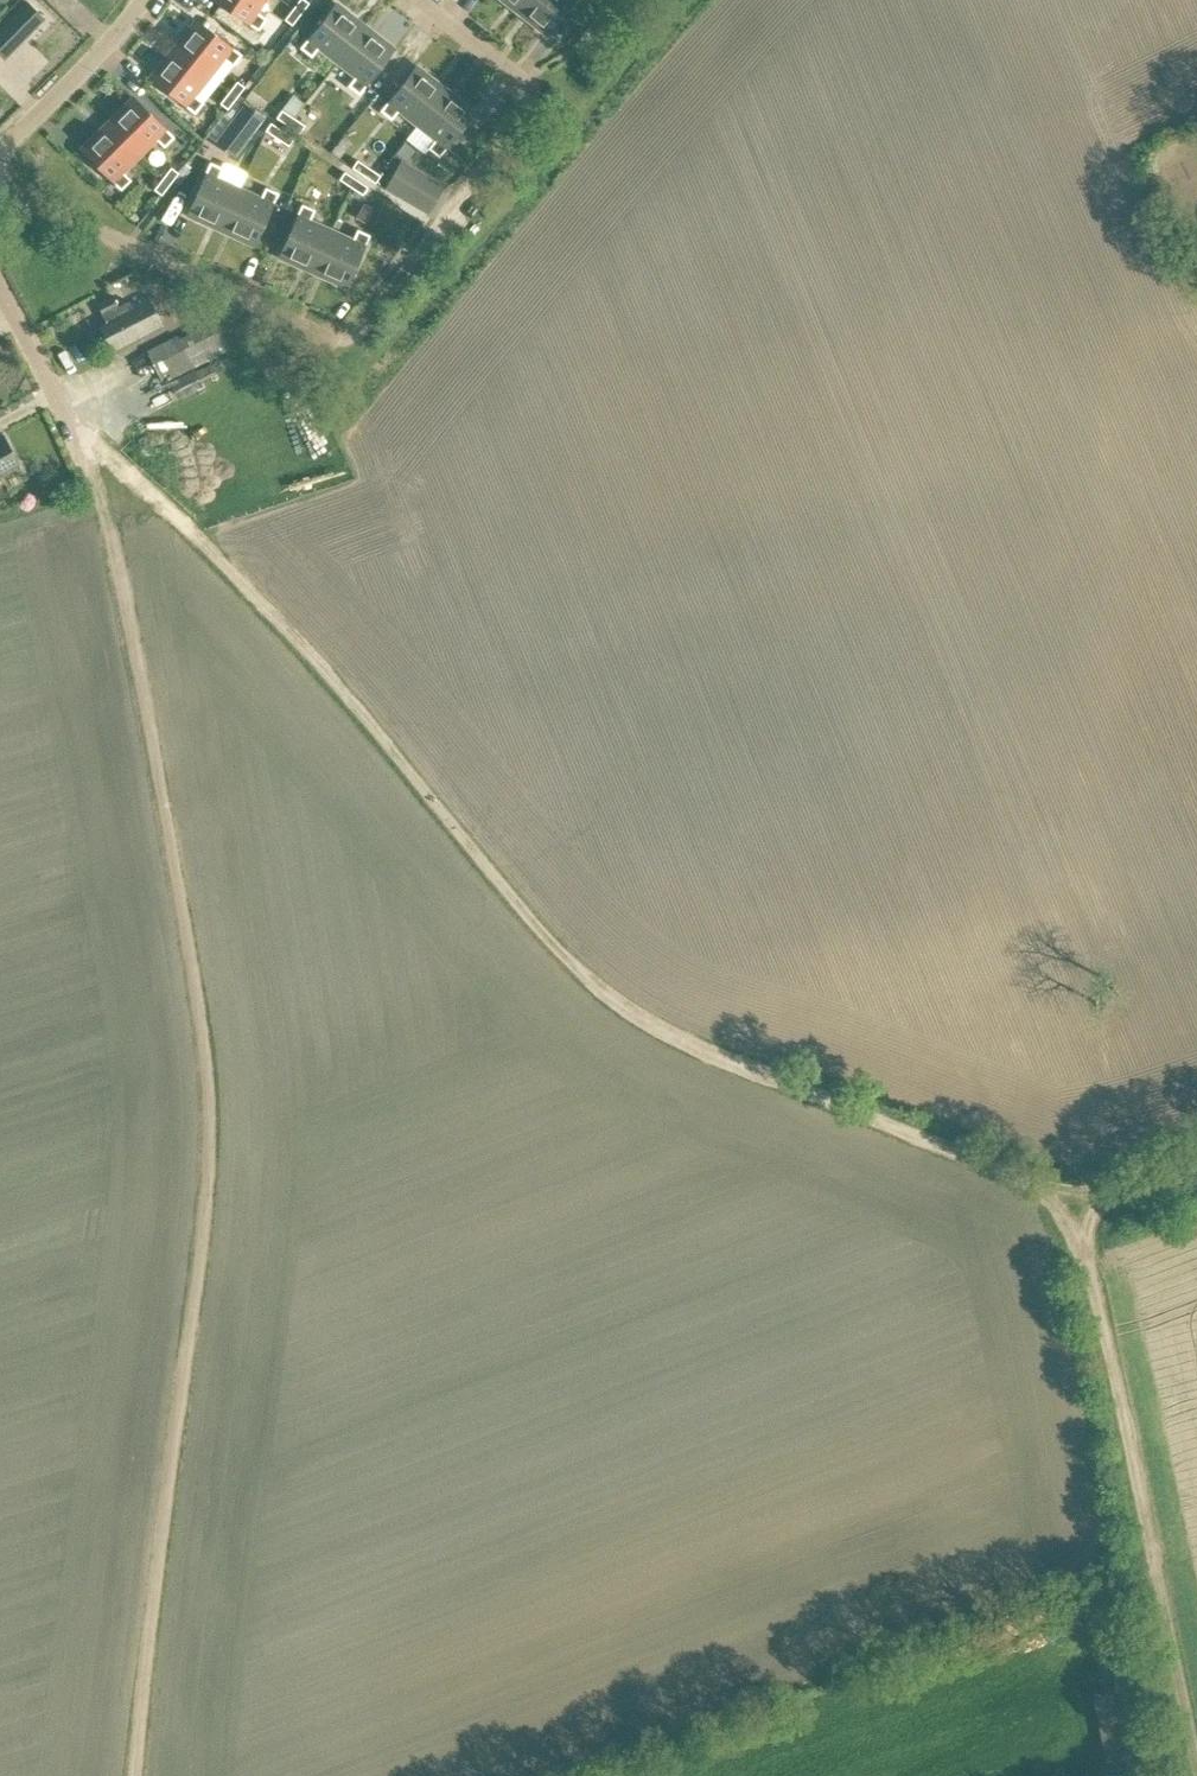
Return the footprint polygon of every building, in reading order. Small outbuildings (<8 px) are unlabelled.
[(263,25),(269,17),(262,13),(271,0),(226,0),(263,25)] [(301,13),(309,2),(306,0),(298,0),(293,8),(301,13)] [(526,0),(503,0),(517,11),(526,0)] [(517,11),(546,33),(572,0),(526,0),(517,11)] [(26,2),(6,22),(23,39),(43,19),(26,2)] [(292,25),(301,13),(293,8),(286,17),(284,20),(289,23),(292,25)] [(334,67),(364,30),(337,9),(303,52),(310,58),(315,52),(334,67)] [(241,55),(199,19),(177,46),(213,76),(229,57),(235,62),(241,55)] [(356,94),(391,51),(364,30),(334,67),(354,82),(349,88),(356,94)] [(177,46),(155,72),(197,107),(203,100),(197,95),(213,76),(177,46)] [(10,62),(0,52),(0,72),(10,62)] [(414,130),(444,93),(417,72),(383,115),(390,121),(395,115),(414,130)] [(228,92),(236,98),(244,87),(236,81),(228,92)] [(227,109),(236,98),(228,92),(219,103),(227,109)] [(436,158),(471,115),(444,93),(414,130),(434,146),(429,152),(436,158)] [(172,135),(132,97),(108,122),(142,155),(160,137),(165,142),(172,135)] [(254,113),(243,104),(235,115),(226,125),(214,141),(234,157),(263,120),(254,113)] [(288,124),(293,117),(281,109),(276,118),(284,123),(287,125),(288,124)] [(288,124),(287,125),(298,132),(299,133),(304,125),(293,117),(288,124)] [(108,122),(85,146),(124,184),(131,178),(125,172),(142,155),(108,122)] [(279,134),(282,130),(270,122),(270,123),(265,131),(276,138),(279,134)] [(279,134),(276,138),(288,146),(294,138),(282,130),(279,134)] [(356,159),(353,165),(351,168),(374,182),(375,183),(377,180),(381,175),(376,172),(356,159)] [(384,189),(428,215),(445,185),(401,159),(398,164),(384,189)] [(222,225),(242,183),(220,172),(223,165),(215,161),(191,211),(222,225)] [(169,183),(170,183),(178,172),(170,167),(164,175),(162,178),(169,183)] [(350,187),(355,179),(346,173),(344,172),(339,179),(350,187)] [(168,185),(170,183),(169,183),(162,178),(161,179),(153,189),(161,194),(161,195),(168,185)] [(355,179),(350,187),(362,194),(367,187),(356,180),(355,179)] [(253,240),(276,190),(268,186),(265,193),(242,183),(222,225),(253,240)] [(355,217),(370,226),(379,211),(363,202),(355,217)] [(311,267),(331,224),(308,213),(312,207),(303,203),(280,252),(311,267)] [(342,281),(365,231),(356,227),(353,234),(331,224),(311,267),(342,281)] [(113,353),(162,327),(146,296),(130,305),(129,303),(119,308),(113,296),(98,304),(107,323),(100,327),(113,353)] [(163,383),(231,348),(216,319),(179,338),(177,334),(147,350),(163,383)] [(208,361),(168,382),(176,398),(199,386),(197,382),(214,373),(208,361)] [(18,462),(3,434),(0,435),(0,472),(18,462)] [(1139,1684),(1104,1688),(1113,1760),(1147,1756),(1139,1684)]
